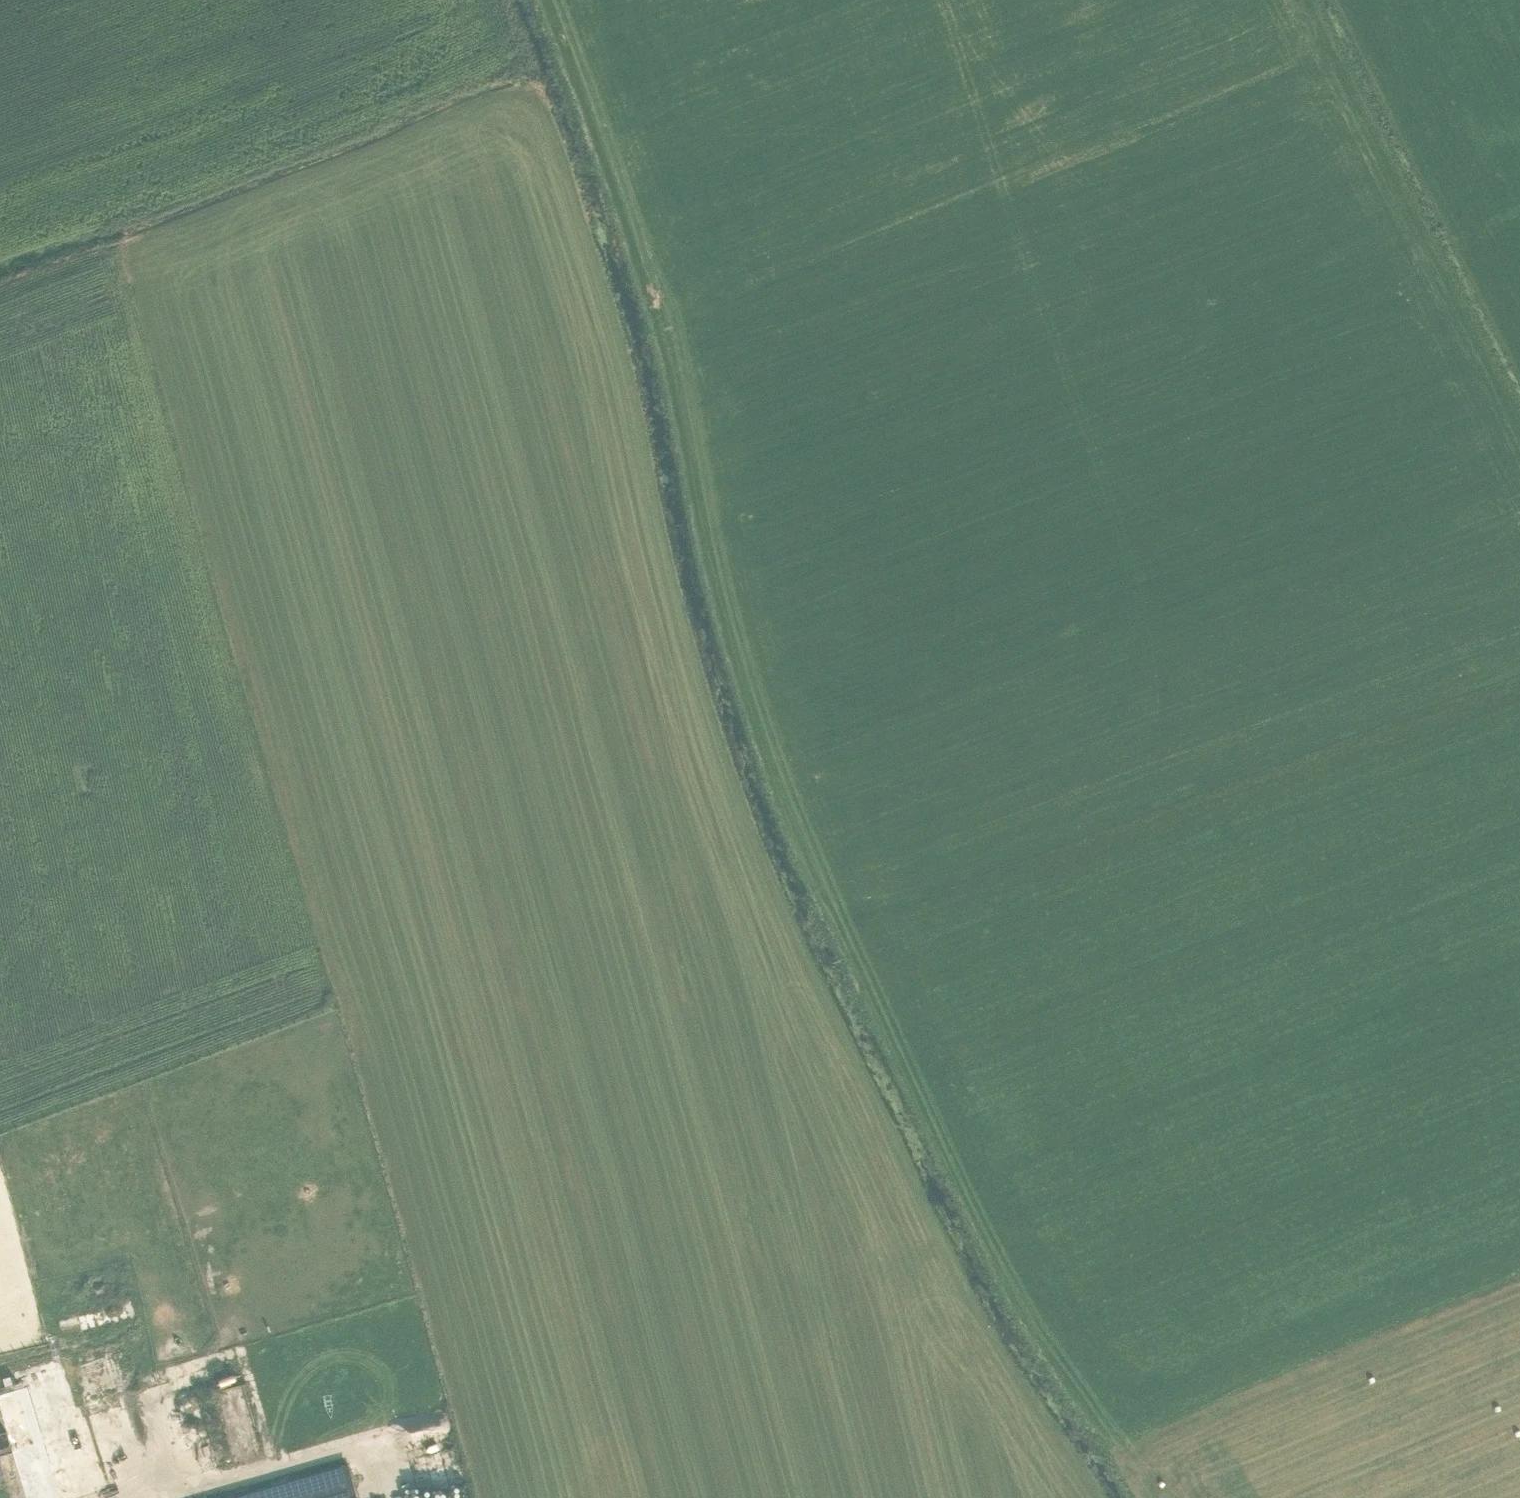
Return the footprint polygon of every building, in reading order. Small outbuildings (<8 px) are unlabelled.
[(3,1418),(7,1431),(0,1433),(0,1454),(32,1445),(48,1497),(74,1497),(101,1490),(76,1405),(135,1388),(120,1338),(10,1372),(16,1391),(0,1396),(0,1408),(3,1418)] [(245,1494),(233,1497),(357,1497),(347,1463),(244,1493),(245,1494)]
